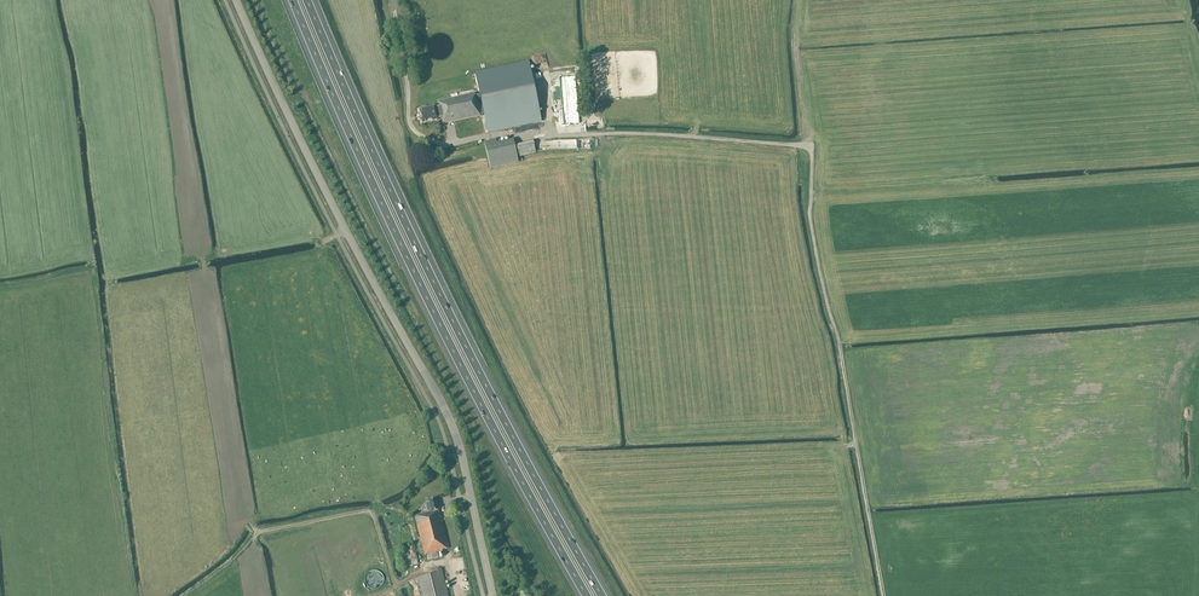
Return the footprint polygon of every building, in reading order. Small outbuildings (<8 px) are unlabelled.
[(477,99),(478,104),(480,116),(486,115),(490,132),(541,121),(528,62),(477,73),(481,92),(474,94),(476,99),(477,99)] [(480,116),(478,104),(477,99),(476,99),(474,94),(438,101),(439,107),(441,118),(443,124),(480,116)] [(441,118),(439,107),(435,108),(434,107),(419,110),(422,123),(437,120),(437,119),(441,118)] [(484,143),(490,169),(518,162),(513,140),(496,144),(495,140),(484,143)] [(415,516),(416,524),(440,518),(438,511),(435,499),(428,501),(428,503),(426,504),(425,506),(427,513),(415,516)] [(425,556),(427,556),(428,560),(439,558),(438,553),(442,552),(442,550),(449,548),(441,518),(440,518),(416,524),(425,556)] [(403,569),(419,565),(416,554),(416,553),(414,546),(409,548),(411,555),(400,558),(403,569)] [(441,568),(434,570),(435,574),(417,578),(422,595),(449,595),(441,568)]
